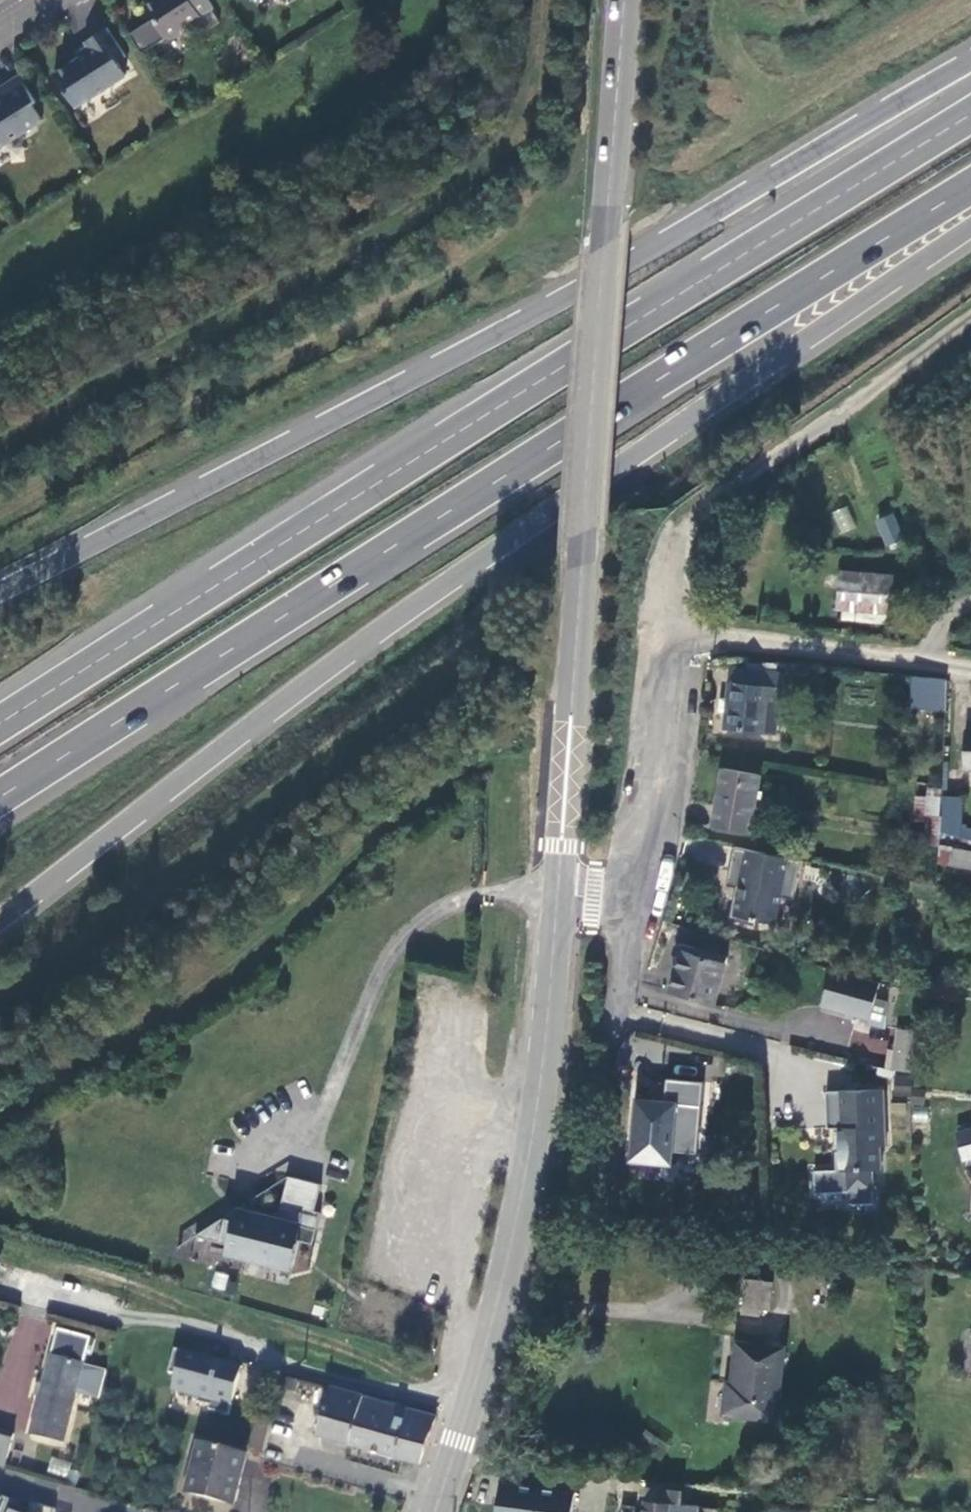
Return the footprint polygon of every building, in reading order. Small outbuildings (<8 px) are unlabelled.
[(214,8),(208,0),(154,0),(145,6),(166,39),(171,40),(182,33),(183,28),(214,8)] [(108,28),(84,43),(88,50),(79,56),(80,58),(54,74),(76,108),(126,76),(118,63),(126,57),(108,28)] [(0,88),(0,148),(43,121),(32,104),(36,101),(20,75),(0,88)] [(846,505),(830,512),(840,535),(856,527),(846,505)] [(893,512),(874,519),(885,546),(904,539),(893,512)] [(891,579),(841,573),(837,611),(887,617),(891,579)] [(786,675),(733,669),(726,726),(764,732),(770,688),(782,690),(785,690),(786,675)] [(916,676),(912,707),(920,708),(922,698),(931,699),(934,678),(916,676)] [(782,690),(770,688),(764,732),(777,733),(782,690)] [(967,730),(963,765),(970,766),(970,731),(967,730)] [(751,833),(761,779),(724,770),(713,825),(751,833)] [(942,792),(940,833),(970,835),(970,821),(965,820),(964,793),(942,792)] [(913,815),(938,816),(939,795),(914,795),(913,815)] [(970,866),(970,850),(938,844),(937,859),(970,866)] [(733,888),(726,921),(751,927),(752,921),(772,925),(778,898),(791,901),(799,863),(732,848),(724,886),(733,888)] [(728,957),(698,948),(696,954),(681,950),(669,990),(714,1003),(728,957)] [(869,1019),(879,982),(831,969),(821,1005),(869,1019)] [(885,1056),(888,1038),(852,1032),(849,1051),(885,1056)] [(916,1036),(895,1034),(893,1055),(888,1055),(886,1074),(892,1075),(892,1074),(912,1076),(916,1036)] [(638,1100),(631,1160),(670,1165),(671,1152),(697,1155),(705,1085),(668,1080),(665,1103),(638,1100)] [(846,1175),(846,1196),(872,1195),(872,1174),(880,1174),(880,1151),(885,1151),(884,1095),(826,1096),(827,1133),(841,1133),(841,1156),(835,1156),(835,1175),(846,1175)] [(957,1137),(966,1164),(970,1163),(970,1133),(957,1137)] [(270,1221),(229,1211),(188,1238),(221,1246),(219,1254),(272,1267),(273,1260),(287,1264),(292,1244),(285,1242),(289,1228),(309,1233),(314,1215),(307,1213),(314,1186),(281,1178),(270,1221)] [(762,1316),(765,1281),(747,1279),(744,1313),(762,1316)] [(89,1346),(51,1337),(47,1353),(49,1353),(47,1363),(45,1363),(27,1443),(60,1450),(71,1399),(95,1404),(101,1377),(78,1372),(80,1360),(85,1362),(89,1346)] [(786,1348),(743,1345),(737,1394),(731,1393),(730,1415),(778,1419),(786,1348)] [(171,1379),(167,1393),(194,1401),(192,1406),(205,1410),(204,1414),(224,1420),(236,1378),(216,1373),(218,1366),(170,1353),(164,1377),(171,1379)] [(237,1371),(218,1366),(216,1373),(236,1378),(237,1371)] [(289,1398),(292,1386),(278,1382),(275,1394),(289,1398)] [(314,1443),(412,1468),(426,1423),(325,1395),(314,1443)] [(253,1426),(248,1450),(261,1453),(266,1430),(253,1426)] [(0,1439),(0,1474),(3,1475),(11,1442),(0,1439)] [(230,1510),(242,1461),(195,1449),(183,1498),(230,1510)] [(697,1502),(679,1501),(680,1488),(690,1489),(691,1482),(646,1478),(643,1511),(696,1511),(697,1502)] [(558,1487),(555,1509),(574,1511),(603,1511),(606,1495),(558,1487)]
